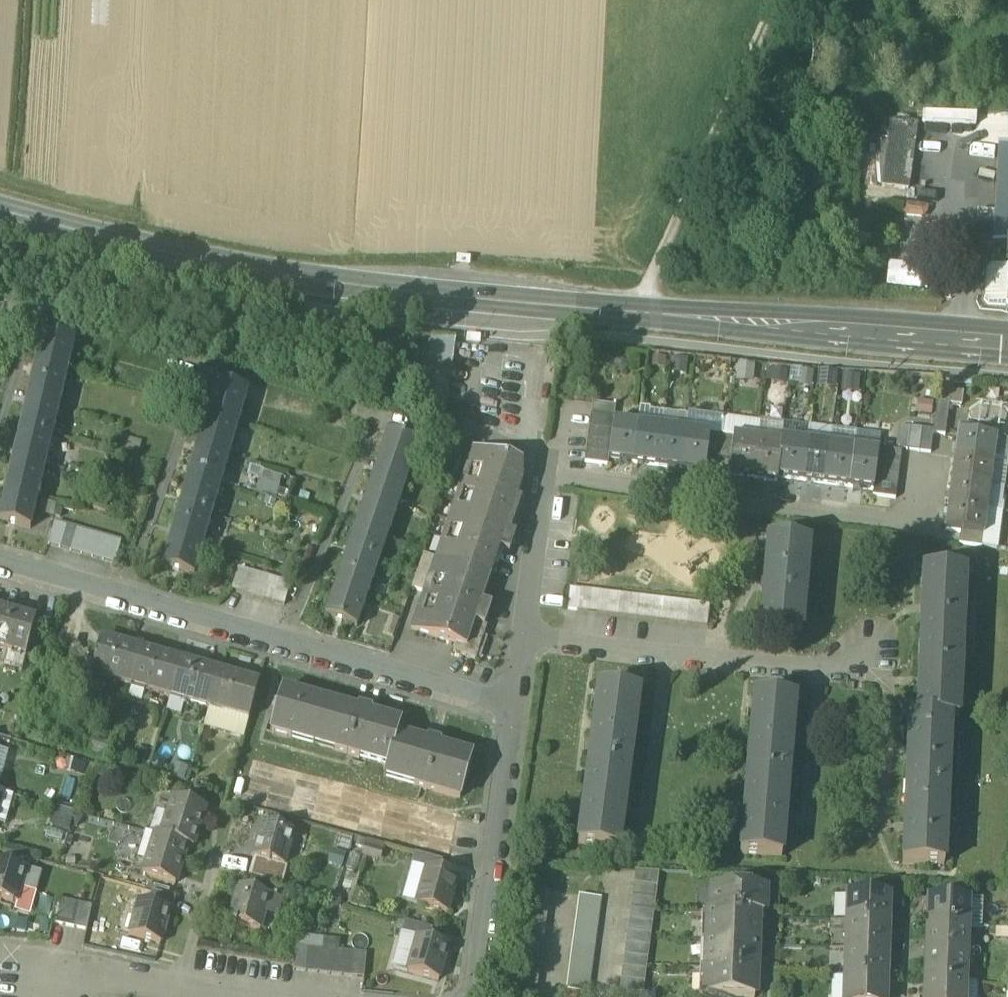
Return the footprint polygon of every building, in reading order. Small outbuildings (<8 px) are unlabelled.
[(882,186),(908,189),(917,125),(890,122),(882,186)] [(998,144),(993,243),(1007,245),(1007,145),(998,144)] [(935,248),(935,220),(926,220),(926,203),(902,202),(901,247),(935,248)] [(886,285),(920,287),(922,262),(887,261),(886,285)] [(988,304),(1006,305),(1006,304),(1007,267),(990,266),(985,270),(984,299),(988,304)] [(42,335),(34,367),(67,374),(74,343),(42,335)] [(422,338),(418,363),(451,367),(455,340),(422,338)] [(59,406),(67,374),(34,367),(27,398),(59,406)] [(785,382),(786,370),(768,368),(767,380),(785,382)] [(216,384),(207,415),(239,424),(248,394),(216,384)] [(52,436),(59,406),(27,398),(19,428),(52,436)] [(937,399),(933,432),(933,435),(945,437),(950,401),(937,399)] [(592,404),(590,416),(613,419),(615,407),(592,404)] [(207,415),(198,446),(230,455),(239,424),(207,415)] [(590,416),(589,428),(612,431),(613,421),(613,419),(590,416)] [(608,460),(632,464),(637,425),(613,421),(612,431),(610,442),(609,454),(608,460)] [(661,428),(637,425),(632,464),(656,467),(661,428)] [(45,467),(52,436),(19,428),(12,459),(45,467)] [(589,428),(587,439),(610,442),(612,431),(589,428)] [(685,431),(661,428),(656,467),(680,470),(685,431)] [(896,449),(907,452),(910,429),(899,428),(896,449)] [(907,452),(918,453),(921,430),(910,429),(907,452)] [(930,455),(933,435),(933,432),(921,430),(918,453),(930,455)] [(710,434),(685,431),(680,470),(704,473),(706,458),(710,435),(710,434)] [(856,433),(854,449),(878,452),(878,450),(880,436),(856,433)] [(706,458),(718,460),(721,437),(710,435),(706,458)] [(957,435),(954,459),(993,464),(996,440),(957,435)] [(387,436),(377,467),(366,497),(356,527),(345,557),(335,587),(324,618),(355,628),(366,598),(377,568),(387,538),(398,508),(408,478),(419,447),(387,436)] [(733,438),(721,437),(718,460),(730,461),(733,438)] [(728,476),(752,479),(757,441),(733,438),(730,461),(728,476)] [(587,439),(586,451),(609,454),(610,442),(587,439)] [(782,439),(781,444),(776,478),(801,481),(806,443),(782,439)] [(781,444),(757,441),(752,479),(776,483),(776,478),(781,444)] [(830,446),(806,443),(801,481),(825,484),(830,446)] [(198,446),(189,476),(221,485),(230,455),(198,446)] [(854,449),(830,446),(825,484),(848,488),(854,449)] [(434,560),(451,566),(483,472),(514,483),(520,466),(472,449),(434,560)] [(878,452),(854,449),(848,488),(873,491),(874,485),(875,473),(877,461),(878,452)] [(878,452),(877,461),(899,464),(901,453),(878,450),(878,452)] [(608,460),(609,454),(586,451),(584,463),(607,466),(608,460)] [(37,498),(45,467),(12,459),(5,490),(37,498)] [(954,459),(951,483),(990,488),(993,464),(954,459)] [(877,461),(875,473),(898,476),(899,464),(877,461)] [(277,496),(283,474),(250,466),(247,475),(259,477),(255,491),(277,496)] [(521,485),(514,483),(483,472),(451,566),(489,579),(499,551),(509,554),(514,537),(505,533),(521,485)] [(875,473),(874,485),(896,488),(898,476),(875,473)] [(189,476),(180,506),(211,516),(221,485),(189,476)] [(951,483),(948,507),(987,512),(990,488),(951,483)] [(895,499),(896,488),(874,485),(873,491),(872,497),(895,499)] [(37,498),(5,490),(0,510),(0,523),(30,530),(37,498)] [(180,506),(171,537),(202,546),(211,516),(180,506)] [(983,536),(987,512),(948,507),(945,531),(960,533),(982,536),(983,536)] [(48,546),(114,565),(120,542),(55,524),(48,546)] [(958,545),(981,548),(982,536),(960,533),(958,545)] [(193,578),(202,546),(171,537),(161,568),(193,578)] [(759,632),(801,635),(809,546),(767,543),(759,632)] [(412,590),(423,593),(434,560),(423,556),(411,590),(412,590)] [(466,648),(471,633),(433,620),(451,566),(434,560),(423,593),(411,629),(455,644),(466,648)] [(489,579),(451,566),(433,620),(471,633),(471,631),(474,624),(481,605),(489,579)] [(231,591),(284,607),(290,585),(237,570),(231,591)] [(902,865),(943,867),(950,721),(958,722),(965,575),(923,573),(916,719),(909,719),(902,865)] [(566,609),(707,626),(709,606),(569,589),(566,609)] [(490,608),(481,605),(474,624),(484,627),(490,608)] [(0,612),(0,651),(25,658),(35,622),(0,612)] [(483,634),(471,631),(471,633),(466,648),(455,644),(453,653),(475,660),(483,634)] [(90,676),(130,687),(140,652),(100,641),(95,661),(90,676)] [(179,663),(140,652),(130,687),(169,698),(179,663)] [(72,683),(87,688),(90,676),(95,661),(79,657),(72,683)] [(218,674),(179,663),(169,698),(208,709),(218,674)] [(257,685),(218,674),(208,709),(247,720),(257,685)] [(577,846),(618,852),(639,695),(597,689),(577,846)] [(383,778),(460,799),(471,758),(439,749),(440,744),(427,741),(426,745),(397,737),(400,725),(369,716),(371,712),(358,709),(357,713),(282,692),(270,733),(387,766),(383,778)] [(740,856),(781,860),(796,701),(754,698),(740,856)] [(173,799),(161,837),(187,846),(194,848),(206,809),(173,799)] [(253,858),(284,867),(293,832),(262,823),(252,858),(253,858)] [(175,885),(187,846),(161,837),(155,835),(155,837),(143,875),(175,885)] [(426,870),(438,873),(441,862),(414,854),(411,867),(426,871),(426,870)] [(253,858),(248,877),(281,887),(287,867),(284,867),(253,858)] [(16,905),(21,889),(26,870),(0,863),(0,900),(16,905)] [(26,870),(21,889),(35,893),(41,874),(26,870)] [(416,905),(447,913),(457,878),(438,873),(426,870),(426,871),(416,905)] [(635,872),(633,885),(657,888),(659,874),(635,872)] [(655,900),(657,888),(633,885),(631,897),(655,900)] [(229,922),(259,931),(269,897),(239,888),(229,922)] [(32,909),(35,893),(21,889),(16,905),(32,909)] [(514,984),(537,987),(550,892),(527,889),(514,984)] [(714,889),(713,914),(757,915),(763,916),(764,890),(714,889)] [(170,911),(172,912),(175,899),(152,893),(149,904),(170,910),(170,911)] [(848,895),(847,922),(887,924),(888,896),(848,895)] [(566,991),(588,994),(601,899),(579,896),(566,991)] [(654,912),(655,900),(631,897),(630,908),(654,912)] [(928,898),(927,926),(967,928),(968,900),(928,898)] [(51,923),(63,926),(68,903),(56,900),(51,923)] [(129,936),(161,945),(170,911),(170,910),(149,904),(139,901),(129,936)] [(63,926),(74,928),(80,905),(68,903),(63,926)] [(91,908),(80,905),(74,928),(86,931),(91,908)] [(652,924),(654,912),(630,908),(628,920),(652,924)] [(707,914),(706,942),(756,943),(757,916),(757,915),(713,914),(707,914)] [(651,935),(652,924),(628,920),(627,932),(651,935)] [(416,938),(429,941),(432,930),(405,922),(401,936),(416,940),(416,938)] [(847,922),(846,950),(886,951),(887,924),(847,922)] [(927,926),(925,981),(965,982),(967,928),(927,926)] [(649,947),(651,935),(627,932),(625,944),(649,947)] [(407,973),(438,982),(448,947),(429,941),(416,938),(416,940),(407,973)] [(706,942),(705,969),(755,971),(756,943),(706,942)] [(647,959),(649,947),(625,944),(623,956),(647,959)] [(292,971),(305,973),(307,949),(295,947),(292,971)] [(305,973),(316,974),(319,950),(307,949),(305,973)] [(316,974),(327,975),(330,951),(319,950),(316,974)] [(846,950),(845,977),(885,979),(886,951),(846,950)] [(327,975),(341,976),(343,952),(330,951),(327,975)] [(355,953),(343,952),(341,976),(352,977),(355,953)] [(352,977),(363,978),(366,954),(355,953),(352,977)] [(646,971),(647,959),(623,956),(622,968),(646,971)] [(644,983),(646,971),(622,968),(620,980),(644,983)] [(755,971),(705,969),(704,996),(754,996),(755,971)] [(885,979),(845,977),(844,996),(884,996),(885,979)] [(643,995),(644,983),(620,980),(619,992),(643,995)] [(965,982),(925,981),(924,996),(964,996),(965,982)]
